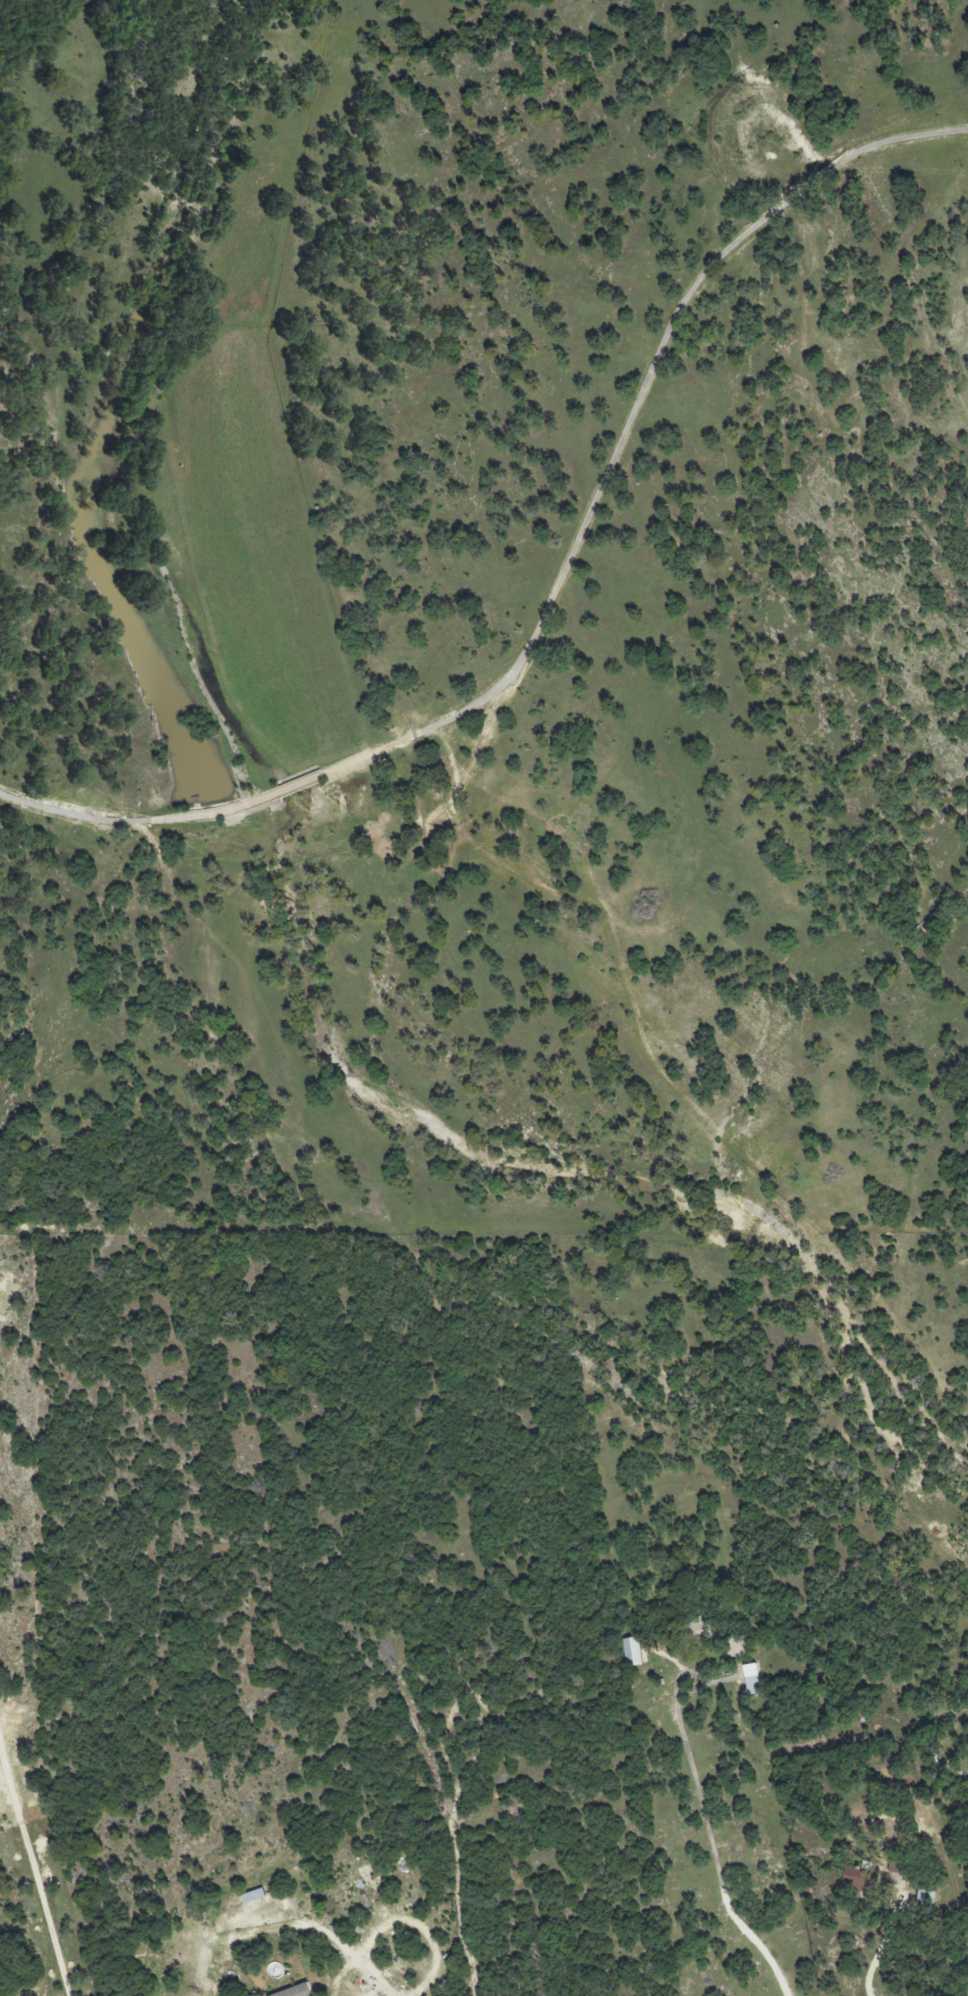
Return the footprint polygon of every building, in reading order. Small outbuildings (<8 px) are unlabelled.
[(628,1668),(643,1664),(638,1637),(622,1640),(628,1668)] [(744,1666),(748,1695),(761,1694),(758,1664),(744,1666)] [(844,1890),(879,1891),(880,1870),(845,1868),(844,1890)] [(935,1907),(936,1890),(918,1889),(918,1907),(935,1907)] [(309,1983),(270,1995),(313,1995),(309,1983)]
